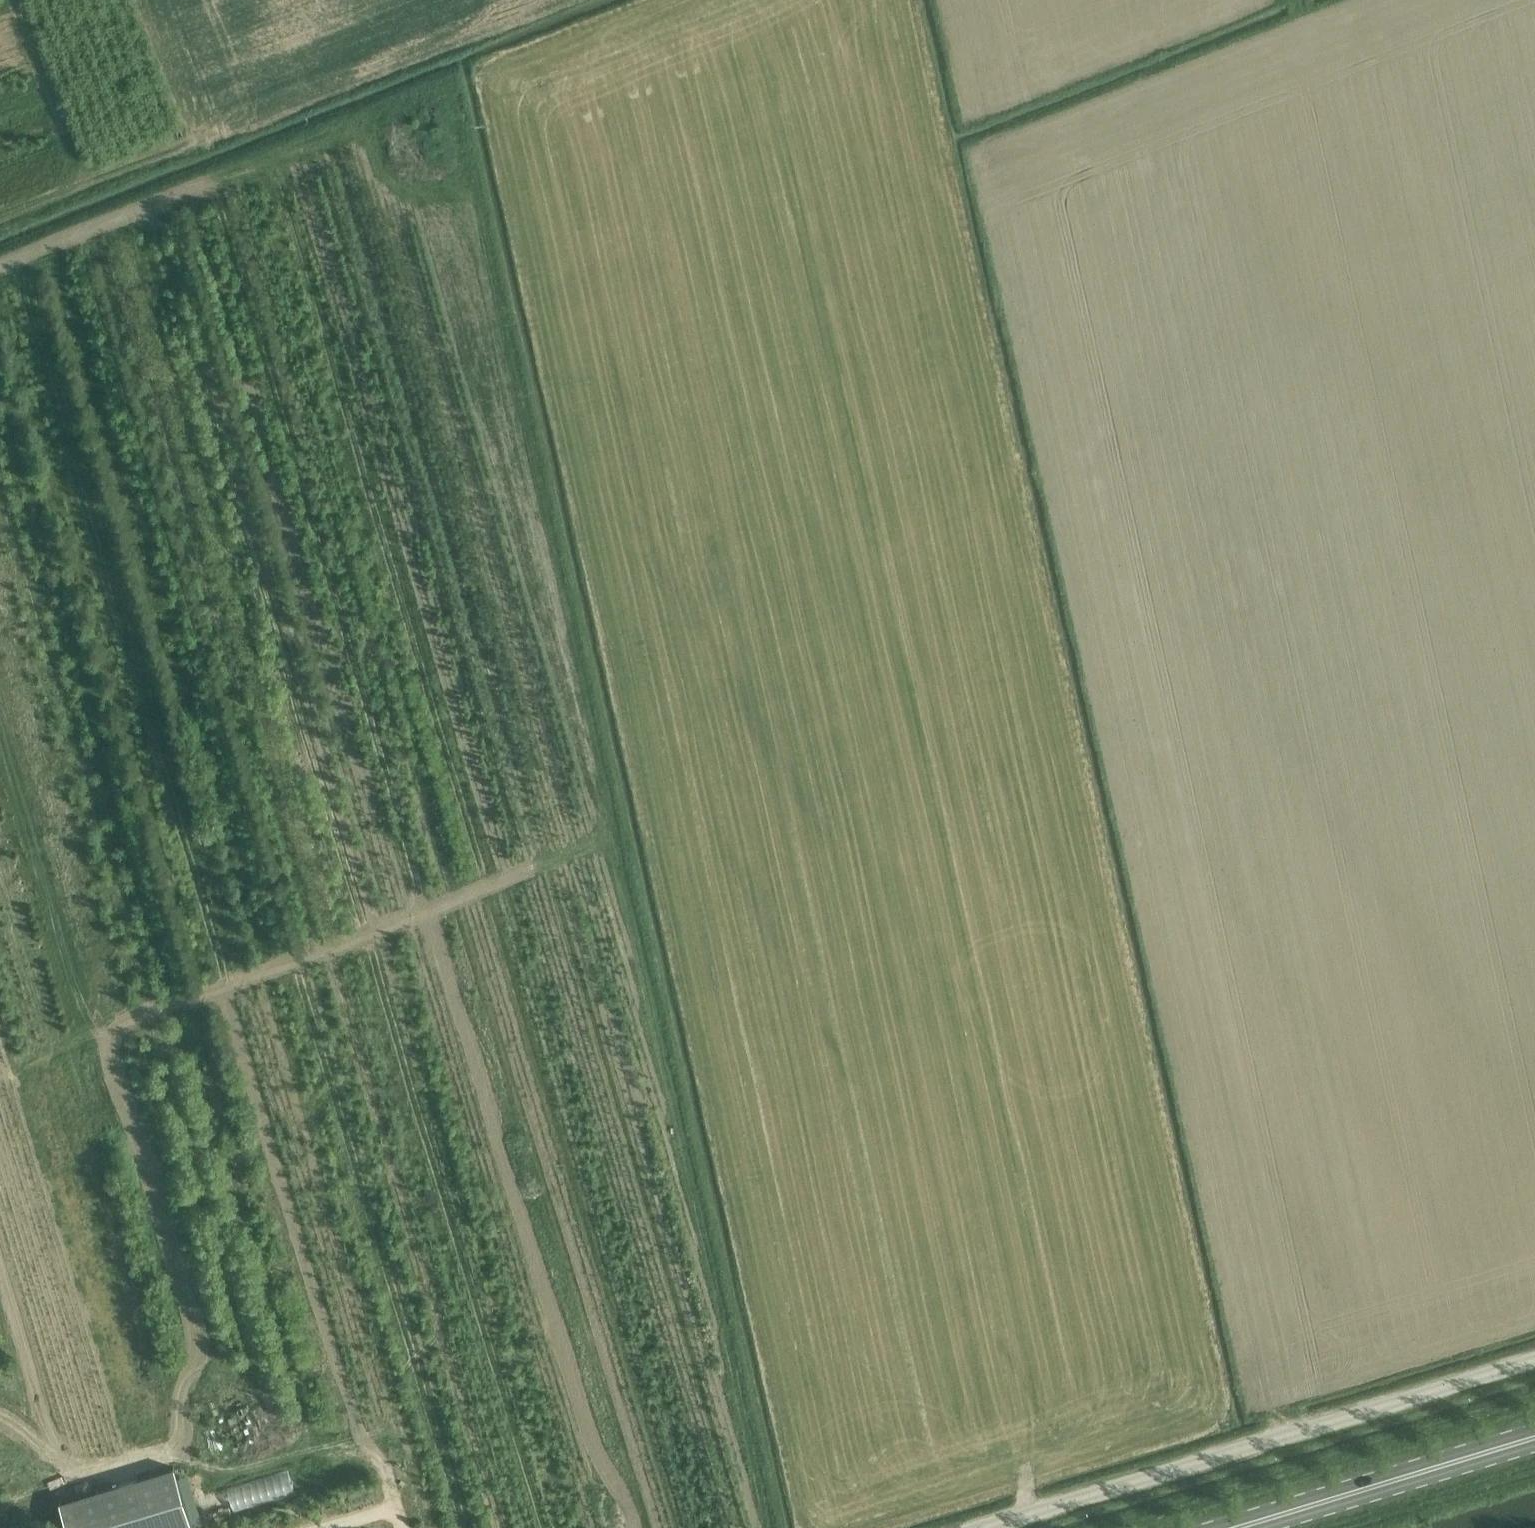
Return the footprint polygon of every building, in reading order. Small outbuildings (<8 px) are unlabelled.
[(192,1526),(192,1525),(178,1478),(174,1466),(59,1501),(67,1527),(186,1527),(192,1526)] [(233,1487),(240,1509),(300,1489),(293,1468),(233,1487)]
